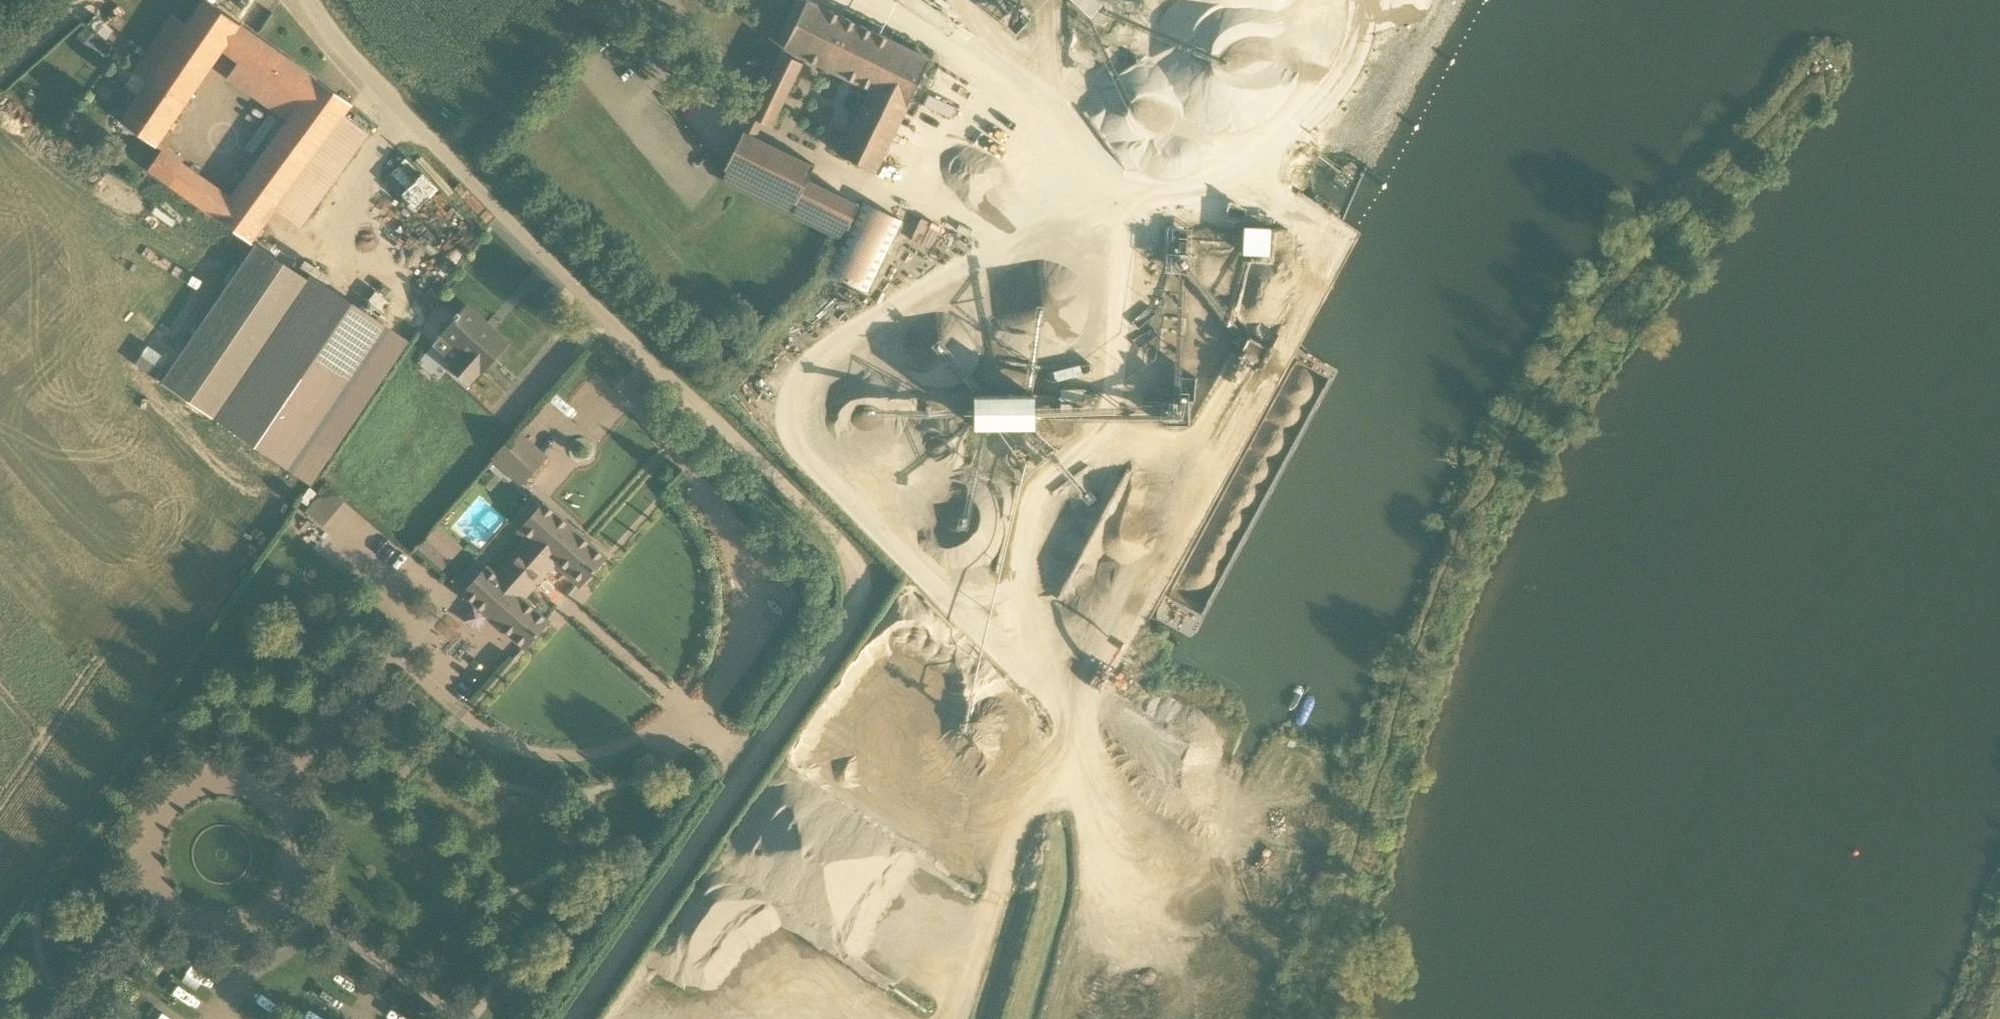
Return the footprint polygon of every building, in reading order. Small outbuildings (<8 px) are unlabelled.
[(149,81),(121,122),(157,147),(241,23),(208,0),(203,0),(187,23),(174,14),(135,72),(149,81)] [(808,0),(807,0),(785,47),(872,89),(841,154),(876,171),(930,59),(808,0)] [(1089,16),(1102,2),(1099,0),(1073,0),(1089,16)] [(93,48),(101,39),(88,27),(80,36),(93,48)] [(148,170),(253,244),(263,230),(353,103),(257,35),(239,61),(299,104),(231,198),(163,149),(148,170)] [(782,52),(750,117),(752,118),(752,117),(771,126),(802,62),(782,52)] [(744,130),(726,168),(732,171),(849,227),(860,204),(808,179),(815,164),(814,163),(745,132),(744,130)] [(410,156),(388,178),(419,210),(441,189),(410,156)] [(864,299),(900,224),(861,205),(825,280),(864,299)] [(1244,228),(1243,253),(1268,254),(1269,228),(1244,228)] [(161,383),(214,419),(308,280),(256,244),(161,383)] [(214,419),(314,487),(407,345),(308,280),(214,419)] [(481,370),(482,372),(509,342),(495,329),(493,332),(467,308),(442,336),(462,354),(451,367),(470,383),(481,370)] [(1253,338),(1247,357),(1266,363),(1272,344),(1253,338)] [(1084,389),(1061,389),(1061,400),(1084,400),(1084,389)] [(1034,396),(974,396),(974,427),(1034,427),(1034,396)] [(517,431),(491,460),(519,486),(546,457),(517,431)] [(500,482),(489,473),(481,483),(492,492),(500,482)] [(345,506),(328,491),(305,516),(323,531),(335,518),(345,506)] [(542,506),(518,533),(527,541),(496,575),(488,567),(466,591),(465,593),(488,613),(526,646),(526,647),(549,621),(516,592),(548,556),(555,563),(558,560),(583,582),(606,556),(546,502),(542,506)] [(443,571),(455,558),(431,536),(419,549),(443,571)]
